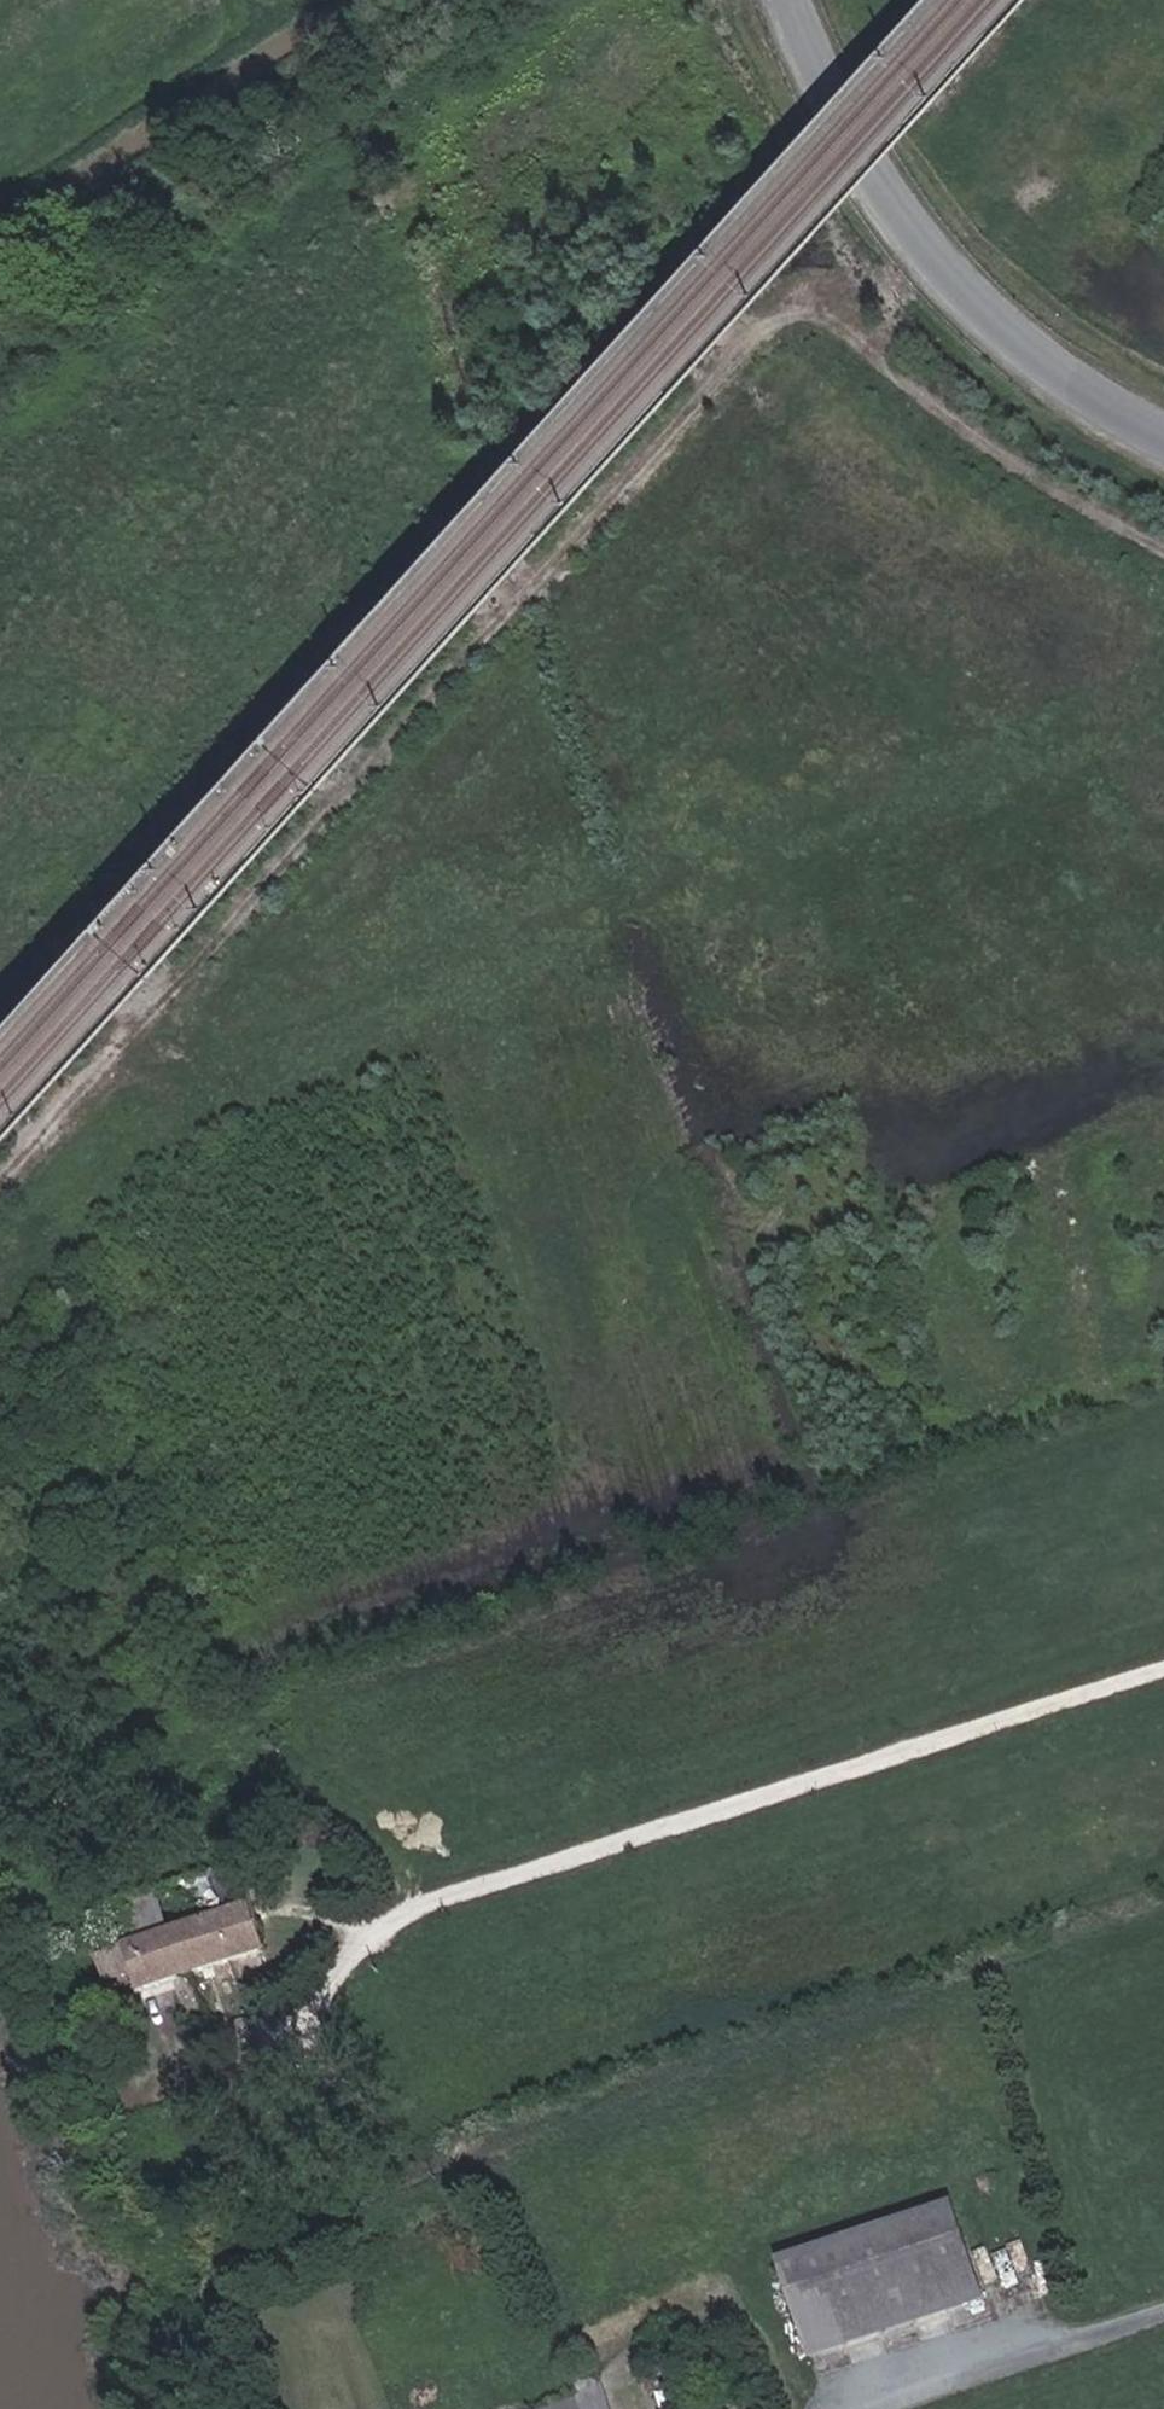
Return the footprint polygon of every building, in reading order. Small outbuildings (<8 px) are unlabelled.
[(96,1913),(116,1983),(157,1970),(162,1986),(283,1950),(258,1865),(96,1913)] [(968,2202),(787,2251),(815,2353),(996,2304),(968,2202)]
